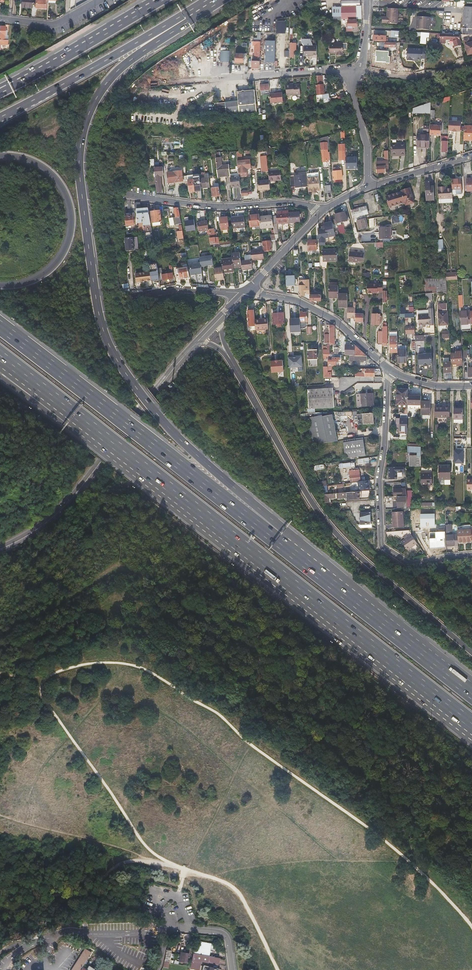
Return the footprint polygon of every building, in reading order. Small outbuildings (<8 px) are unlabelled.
[(48,3),(48,0),(35,0),(35,8),(44,8),(44,6),(47,6),(48,3)] [(356,6),(341,6),(341,19),(343,19),(355,19),(356,6)] [(465,7),(462,28),(471,29),(471,8),(465,7)] [(397,24),(398,9),(387,8),(387,17),(383,16),(383,23),(397,24)] [(417,17),(416,30),(429,30),(430,18),(417,17)] [(356,19),(348,19),(348,27),(346,27),(346,31),(353,31),(353,27),(352,27),(352,26),(356,26),(356,25),(357,24),(357,22),(356,21),(356,19)] [(458,35),(442,34),(441,44),(446,44),(446,40),(454,40),(456,47),(461,46),(458,35)] [(316,55),(316,45),(312,46),(311,41),(312,40),(311,39),(301,39),(301,41),(304,46),(304,56),(310,56),(310,55),(316,55)] [(208,40),(202,43),(205,49),(211,46),(208,40)] [(275,62),(275,41),(266,41),(266,62),(275,62)] [(335,54),(337,54),(337,55),(342,55),(342,43),(329,43),(329,54),(335,54)] [(221,50),(220,62),(229,62),(230,50),(221,50)] [(425,50),(406,50),(406,52),(405,53),(405,57),(406,58),(406,60),(407,60),(407,61),(412,61),(412,60),(416,60),(421,60),(421,59),(425,59),(425,50)] [(389,52),(376,51),(375,61),(386,62),(386,63),(390,63),(390,57),(388,57),(389,52)] [(235,53),(234,62),(239,62),(243,62),(244,58),(244,54),(235,53)] [(300,84),(295,84),(292,85),(291,84),(287,84),(288,95),(301,94),(300,84)] [(257,105),(255,90),(238,91),(238,100),(215,102),(215,107),(226,106),(226,114),(258,113),(257,105)] [(282,93),(270,94),(271,103),(283,102),(282,93)] [(449,120),(448,130),(452,130),(452,131),(457,131),(457,130),(460,130),(461,121),(449,120)] [(430,134),(430,135),(440,135),(441,126),(430,125),(430,132),(430,134)] [(468,140),(471,140),(471,126),(464,126),(463,140),(468,140)] [(417,147),(422,147),(429,147),(430,135),(430,134),(425,134),(417,134),(417,147)] [(321,162),(324,161),(327,161),(326,149),(324,149),(323,144),(325,144),(325,142),(326,142),(326,136),(318,139),(318,143),(319,143),(321,162)] [(391,143),(391,154),(400,154),(400,156),(405,156),(405,143),(391,143)] [(238,169),(246,168),(246,163),(243,164),(242,156),(236,157),(238,169)] [(215,157),(218,178),(230,177),(228,166),(222,167),(220,158),(219,158),(217,159),(217,157),(215,157)] [(345,168),(351,168),(354,168),(354,157),(344,158),(345,168)] [(156,179),(157,185),(157,191),(161,191),(161,186),(160,175),(163,175),(162,167),(154,167),(155,179),(156,179)] [(340,169),(332,170),(333,180),(341,180),(340,169)] [(268,171),(269,176),(269,180),(276,180),(281,179),(281,170),(268,171)] [(168,172),(169,177),(169,183),(183,181),(183,177),(182,171),(168,172)] [(307,187),(305,171),(293,172),(294,175),(289,176),(290,187),(295,187),(302,186),(302,187),(307,187)] [(307,187),(308,191),(312,191),(313,192),(314,194),(315,193),(316,192),(316,191),(320,190),(317,172),(306,173),(307,187)] [(429,174),(427,175),(425,175),(425,191),(426,199),(434,199),(433,184),(430,184),(430,182),(429,183),(429,174)] [(239,175),(230,177),(231,187),(240,186),(239,175)] [(199,179),(201,188),(209,187),(208,176),(205,176),(205,178),(199,179)] [(461,194),(460,179),(451,179),(452,188),(452,189),(455,189),(456,194),(461,194)] [(269,180),(257,181),(258,190),(270,188),(269,182),(269,180)] [(214,184),(214,186),(214,188),(212,188),(212,196),(220,195),(218,183),(214,184)] [(452,197),(452,189),(452,188),(446,188),(444,188),(444,186),(438,187),(438,198),(452,197)] [(405,205),(409,203),(413,202),(409,187),(400,190),(401,191),(385,196),(389,206),(404,202),(405,205)] [(136,228),(136,229),(136,230),(127,231),(127,233),(144,231),(141,210),(140,202),(135,203),(136,211),(138,213),(139,227),(136,228)] [(358,216),(358,215),(358,214),(368,211),(366,206),(352,210),(353,217),(358,216)] [(184,238),(183,234),(178,207),(174,208),(176,217),(170,218),(171,225),(179,224),(181,238),(184,238)] [(141,210),(144,231),(145,232),(152,231),(149,209),(141,210)] [(153,223),(158,222),(162,221),(161,210),(151,212),(153,223)] [(338,223),(343,222),(347,220),(345,211),(335,213),(338,223)] [(275,215),(272,216),(273,227),(274,234),(274,235),(280,234),(280,233),(283,233),(284,234),(288,234),(288,223),(287,213),(275,214),(275,215)] [(289,213),(289,223),(289,226),(293,226),(293,223),(299,222),(299,217),(299,215),(299,213),(289,213)] [(135,217),(134,217),(133,217),(133,215),(125,216),(126,226),(134,225),(134,221),(135,221),(135,217)] [(250,227),(260,226),(260,217),(259,215),(249,216),(250,227)] [(260,217),(260,226),(261,229),(273,227),(272,216),(260,217)] [(228,223),(227,217),(220,217),(222,230),(229,229),(228,223)] [(237,229),(239,229),(245,228),(244,217),(236,218),(237,229)] [(366,219),(365,219),(365,220),(364,218),(356,221),(359,229),(367,227),(365,221),(366,221),(366,219)] [(199,231),(204,230),(209,230),(208,221),(198,223),(199,231)] [(332,221),(323,224),(324,228),(319,229),(319,245),(325,245),(325,238),(335,236),(332,222),(332,221)] [(388,238),(388,237),(391,236),(390,226),(379,227),(379,232),(381,232),(381,239),(388,238)] [(133,237),(125,238),(126,250),(134,250),(133,237)] [(307,250),(312,250),(316,249),(316,240),(307,241),(307,250)] [(262,247),(253,248),(254,258),(263,257),(262,247)] [(336,250),(329,250),(322,250),(322,261),(336,261),(336,250)] [(363,262),(363,257),(364,252),(349,251),(348,262),(357,263),(357,261),(363,262)] [(233,259),(234,268),(242,267),(240,253),(232,254),(233,259)] [(223,268),(223,272),(234,271),(234,268),(233,259),(222,260),(223,268)] [(189,267),(183,268),(178,269),(176,271),(177,275),(179,275),(180,279),(190,277),(189,267)] [(224,274),(223,272),(223,268),(214,269),(216,280),(224,279),(224,274)] [(140,273),(141,281),(150,280),(149,274),(148,274),(147,272),(140,273)] [(174,278),(173,273),(160,275),(161,281),(164,281),(164,280),(174,278)] [(286,286),(290,286),(295,286),(295,276),(286,276),(286,286)] [(309,280),(299,280),(300,296),(305,296),(305,295),(309,294),(309,292),(309,280)] [(429,291),(429,290),(429,289),(431,289),(431,288),(443,287),(442,281),(425,282),(425,292),(429,291)] [(383,291),(383,290),(383,284),(367,284),(367,293),(378,293),(378,291),(383,291)] [(329,298),(333,298),(338,297),(338,286),(328,286),(329,298)] [(309,294),(309,297),(310,301),(321,300),(321,294),(312,295),(312,292),(309,292),(309,294)] [(339,306),(348,306),(348,296),(339,296),(339,306)] [(356,318),(356,314),(356,301),(354,301),(354,307),(348,307),(348,318),(356,318)] [(438,325),(443,325),(448,324),(446,303),(437,304),(438,325)] [(460,324),(464,324),(467,323),(467,316),(470,316),(469,313),(467,313),(466,311),(459,311),(460,324)] [(277,324),(277,325),(278,326),(280,325),(279,324),(284,323),(283,313),(272,314),(273,317),(271,317),(271,319),(273,319),(273,324),(277,324)] [(408,333),(408,334),(409,334),(409,335),(410,335),(411,334),(411,333),(413,333),(413,326),(411,326),(411,325),(409,325),(409,326),(407,326),(407,318),(413,317),(413,313),(404,313),(405,334),(408,333)] [(381,319),(381,318),(381,316),(379,316),(379,314),(372,314),(372,325),(379,325),(379,319),(381,319)] [(427,314),(422,314),(417,315),(417,325),(428,325),(427,314)] [(268,329),(268,318),(255,319),(256,330),(268,329)] [(415,352),(424,352),(424,349),(426,349),(426,344),(423,344),(423,335),(414,336),(414,341),(415,341),(415,352)] [(355,355),(355,345),(344,345),(344,355),(355,355)] [(367,356),(355,345),(355,355),(359,355),(367,356)] [(316,350),(311,350),(307,350),(307,360),(316,359),(316,350)] [(397,350),(397,352),(398,362),(406,362),(406,350),(397,350)] [(450,362),(450,364),(456,364),(456,366),(462,365),(460,350),(455,350),(455,352),(449,352),(450,362)] [(332,358),(332,359),(332,360),(328,360),(328,365),(338,365),(338,359),(339,359),(339,358),(341,358),(341,355),(339,355),(333,354),(325,354),(323,354),(323,357),(325,357),(330,357),(330,358),(332,358)] [(430,354),(418,354),(418,365),(431,364),(430,354)] [(289,368),(303,367),(303,356),(289,356),(289,368)] [(275,361),(271,361),(272,372),(283,371),(282,360),(278,360),(278,361),(275,361)] [(450,362),(446,362),(443,362),(443,373),(451,372),(450,364),(450,362)] [(354,374),(354,377),(374,377),(374,369),(363,369),(363,370),(362,370),(362,373),(357,373),(357,374),(354,374)] [(346,396),(355,390),(353,387),(344,393),(346,396)] [(337,400),(336,400),(335,400),(334,388),(309,389),(310,408),(337,406),(337,400)] [(407,404),(407,396),(408,389),(399,389),(399,395),(397,395),(397,404),(407,404)] [(362,407),(368,406),(374,406),(374,403),(373,393),(362,394),(362,407)] [(421,396),(407,396),(407,404),(407,408),(421,408),(421,401),(421,396)] [(430,401),(421,401),(421,408),(421,413),(430,413),(430,401)] [(435,419),(442,419),(449,419),(449,407),(434,408),(435,419)] [(454,424),(458,424),(462,424),(462,408),(454,408),(454,424)] [(321,412),(313,412),(305,413),(313,443),(338,440),(332,414),(322,416),(321,413),(321,412)] [(362,414),(362,419),(362,425),(373,424),(373,413),(362,414)] [(364,455),(363,446),(362,437),(342,440),(344,458),(364,455)] [(417,453),(417,454),(417,456),(410,456),(410,466),(421,466),(421,447),(410,447),(410,452),(416,452),(417,453)] [(463,450),(454,450),(454,463),(463,463),(463,450)] [(398,479),(398,475),(398,471),(406,471),(406,466),(398,466),(398,468),(389,468),(390,480),(398,479)] [(450,480),(450,473),(450,466),(438,466),(438,480),(444,480),(450,480)] [(360,480),(359,475),(359,470),(350,471),(351,482),(360,480)] [(432,476),(421,476),(421,489),(432,489),(432,476)] [(358,482),(358,486),(359,491),(369,490),(368,480),(358,482)] [(354,492),(354,500),(365,499),(365,495),(370,494),(369,490),(359,491),(354,492)] [(346,493),(346,498),(346,500),(354,500),(354,492),(346,493)] [(394,503),(394,505),(394,508),(404,508),(404,503),(406,503),(406,496),(398,496),(398,503),(394,503)] [(360,513),(361,518),(361,524),(371,523),(370,512),(360,513)] [(403,512),(392,512),(393,528),(403,527),(403,512)] [(435,514),(420,514),(420,527),(435,526),(435,514)] [(451,535),(451,532),(451,525),(445,525),(445,532),(446,546),(457,545),(457,543),(457,538),(454,538),(453,535),(451,535)] [(457,527),(457,538),(457,543),(470,542),(470,540),(471,540),(471,526),(457,527)] [(445,532),(429,532),(430,547),(446,546),(445,532)] [(407,550),(412,546),(417,543),(411,534),(408,536),(407,535),(403,538),(404,539),(401,541),(407,550)] [(209,956),(210,950),(211,944),(195,941),(193,953),(209,956)] [(84,964),(85,964),(88,960),(87,959),(91,953),(85,949),(72,969),(80,969),(84,964)] [(167,968),(173,951),(168,950),(163,966),(167,968)] [(180,961),(184,962),(188,963),(190,953),(181,952),(180,961)] [(197,958),(197,959),(197,960),(202,961),(202,959),(208,960),(208,962),(218,964),(219,957),(209,956),(194,954),(194,957),(197,958)] [(190,968),(195,969),(199,969),(200,962),(192,960),(190,968)]
